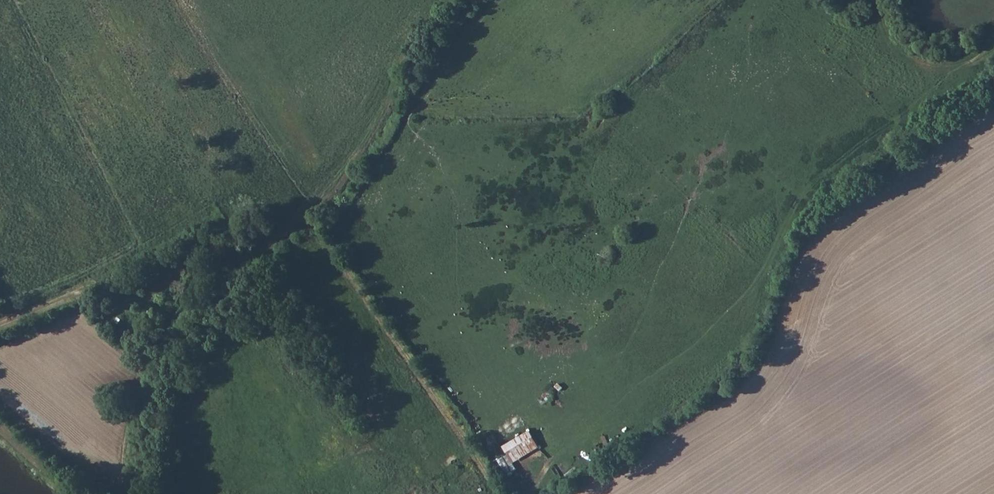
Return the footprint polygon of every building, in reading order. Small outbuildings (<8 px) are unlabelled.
[(531,431),(503,444),(506,449),(533,437),(531,431)] [(499,458),(508,473),(517,468),(509,453),(499,458)]
